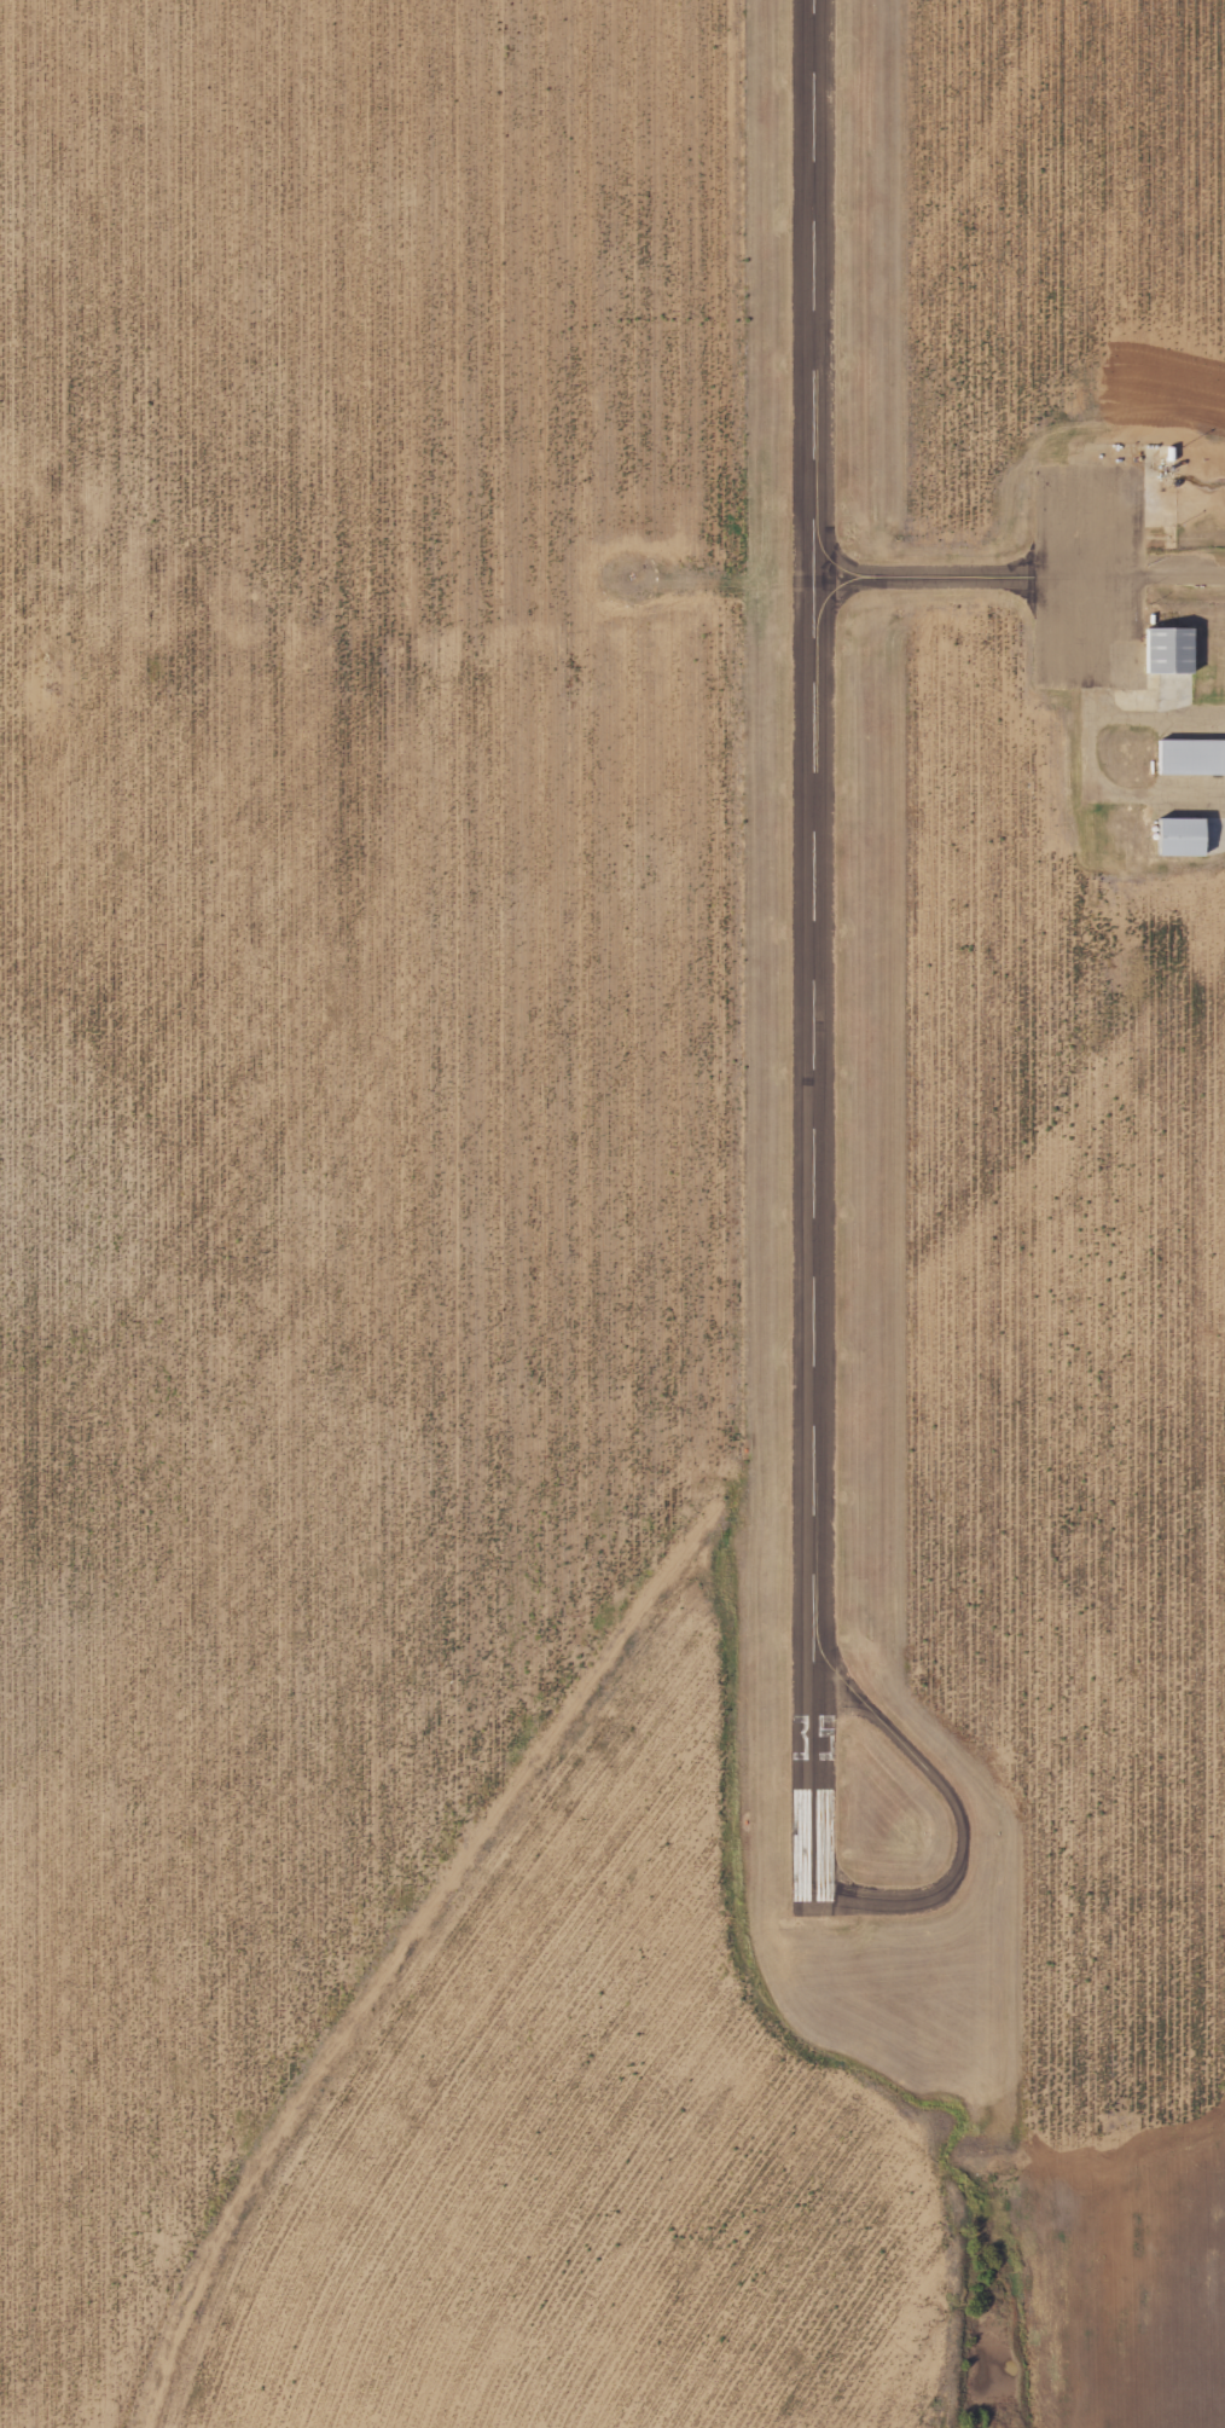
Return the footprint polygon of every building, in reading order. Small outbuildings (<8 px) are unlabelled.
[(1185,493),(1185,480),(1174,480),(1174,493),(1185,493)] [(1140,672),(1189,671),(1189,627),(1139,627),(1140,672)] [(1151,741),(1224,741),(1224,775),(1151,775),(1151,741)] [(1149,857),(1195,856),(1194,817),(1148,818),(1149,857)]
